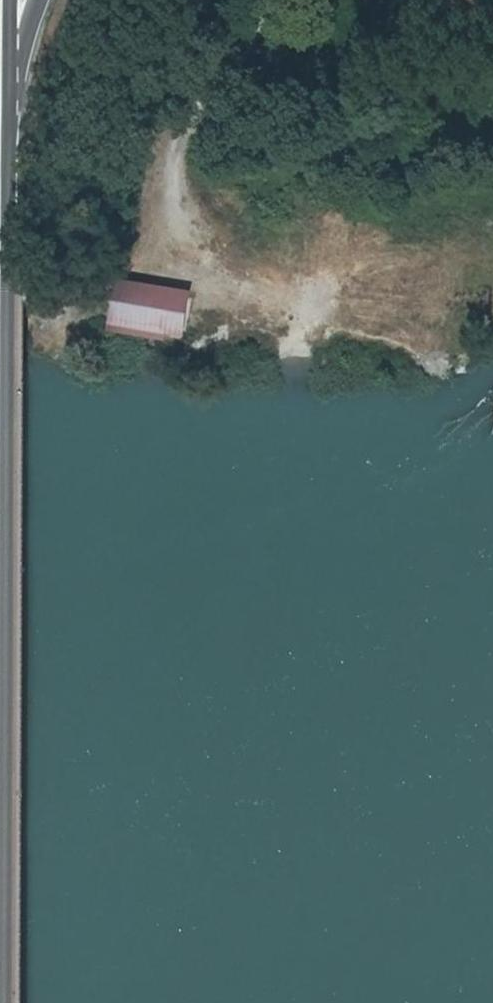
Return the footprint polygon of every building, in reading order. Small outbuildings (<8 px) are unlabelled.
[(115,322),(163,329),(169,291),(121,283),(115,322)] [(169,291),(163,329),(182,332),(188,294),(169,291)]
